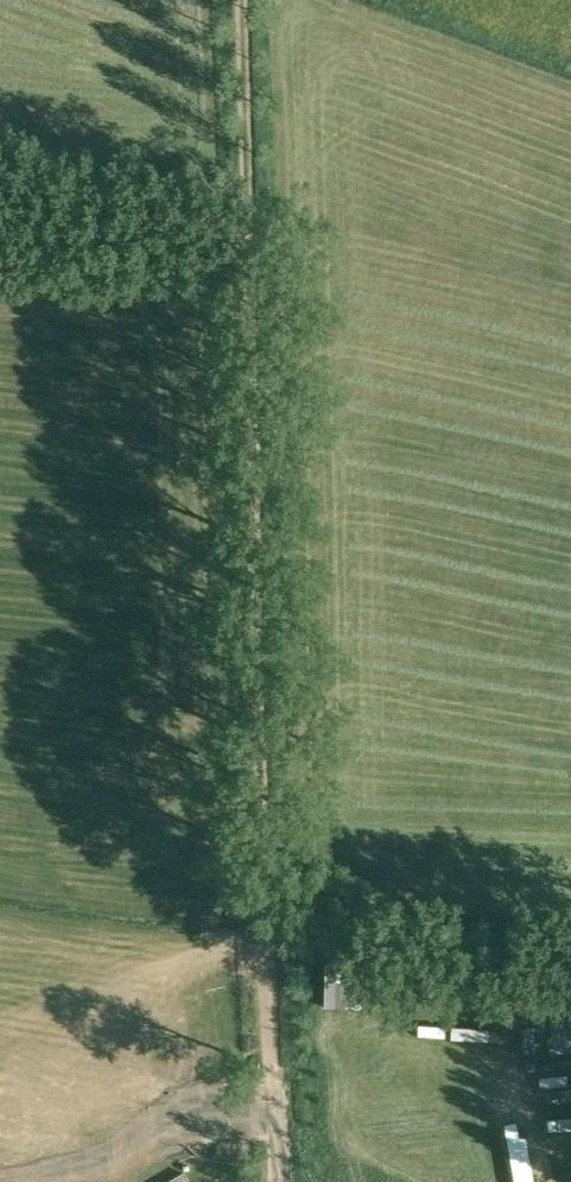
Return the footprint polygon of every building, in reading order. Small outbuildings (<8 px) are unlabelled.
[(379,1010),(379,1007),(399,1008),(400,968),(380,968),(380,966),(325,965),(323,1008),(379,1010)] [(545,1039),(564,1037),(563,1021),(543,1022),(545,1039)] [(542,1122),(552,1122),(552,1096),(542,1095),(542,1122)] [(557,1114),(570,1113),(570,1099),(556,1101),(557,1114)] [(518,1133),(528,1131),(522,1102),(512,1104),(518,1133)]
